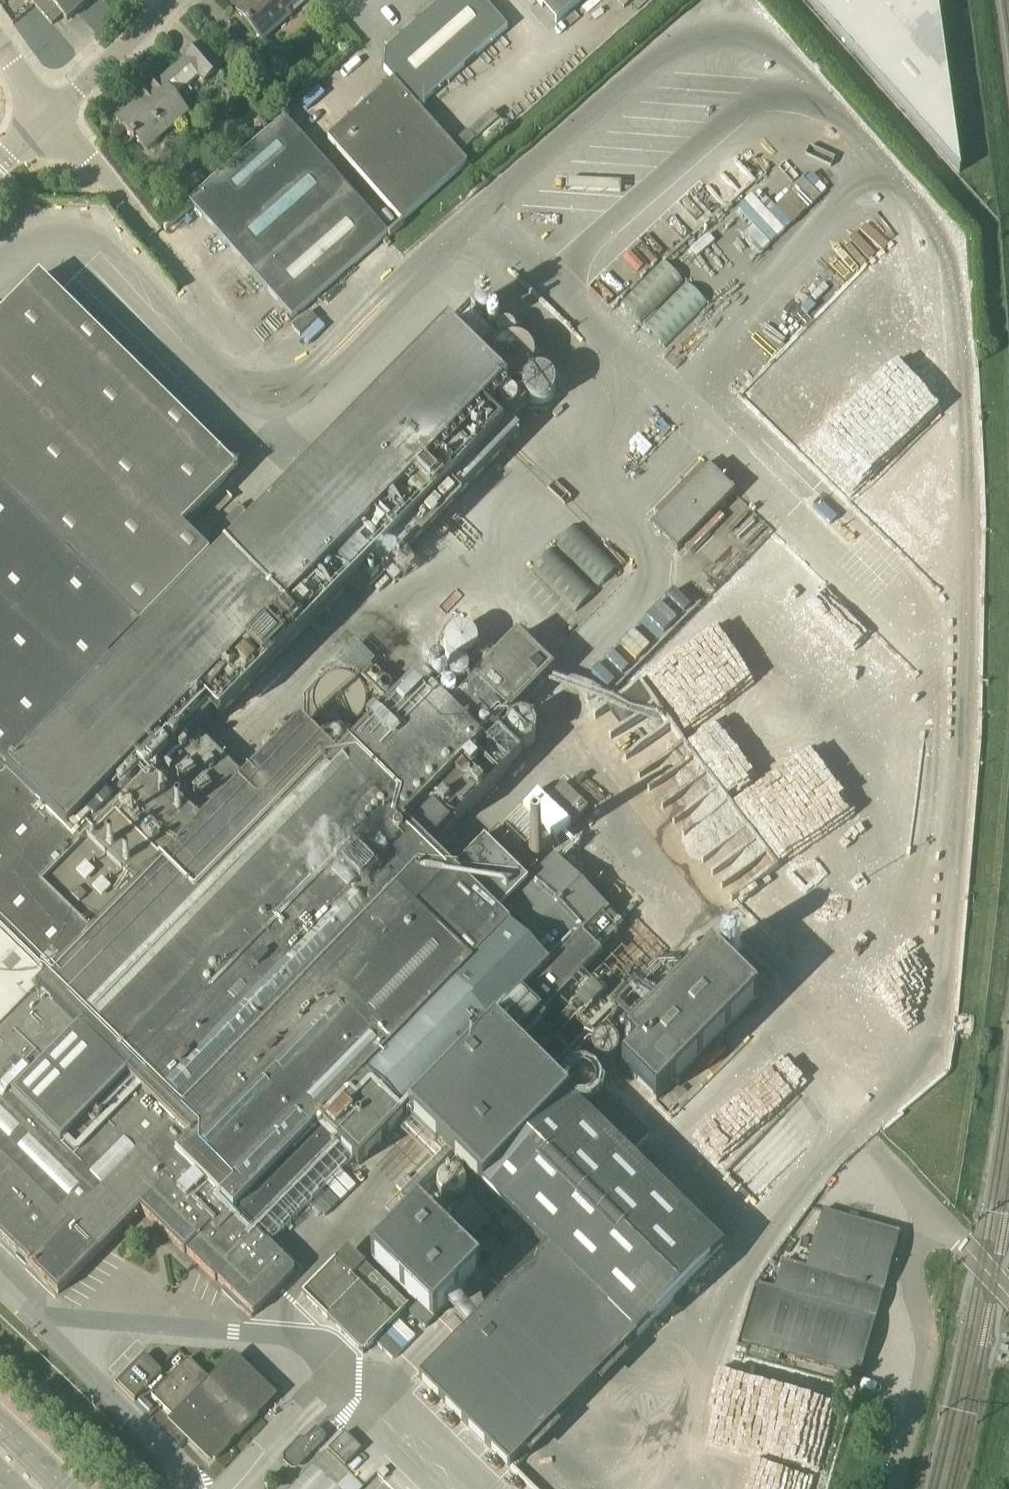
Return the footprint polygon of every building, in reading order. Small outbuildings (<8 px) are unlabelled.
[(35,5),(51,24),(62,15),(67,21),(91,0),(30,0),(35,5)] [(263,41),(293,14),(289,9),(300,0),(253,0),(238,13),(263,41)] [(418,108),(508,29),(482,0),(444,0),(384,52),(383,70),(393,81),(394,80),(418,108)] [(582,0),(537,0),(556,23),(582,0)] [(960,174),(961,173),(938,0),(807,0),(960,174)] [(203,45),(140,100),(117,120),(135,141),(137,139),(148,151),(189,114),(175,97),(199,76),(204,83),(222,67),(203,45)] [(266,89),(276,81),(259,61),(249,70),(266,89)] [(467,164),(418,108),(394,80),(393,81),(327,139),(401,222),(467,164)] [(462,154),(503,123),(495,112),(453,142),(462,154)] [(189,203),(241,261),(292,319),(388,235),(284,118),(189,203)] [(682,281),(664,263),(622,306),(640,324),(682,281)] [(450,331),(406,376),(401,371),(335,439),(339,444),(271,513),(267,508),(247,528),(252,533),(238,547),(233,542),(213,562),(181,530),(239,473),(40,277),(0,318),(0,1236),(59,1294),(141,1211),(185,1254),(187,1252),(216,1281),(218,1279),(255,1315),(293,1276),(295,1274),(295,1272),(295,1270),(294,1268),(290,1264),(268,1242),(349,1155),(359,1164),(408,1114),(547,1250),(420,1378),(510,1467),(723,1250),(522,1053),(548,1026),(543,1020),(602,958),(597,952),(623,926),(554,859),(552,861),(544,853),(544,851),(543,848),(541,845),(539,843),(536,843),(533,844),(530,846),(528,849),(528,852),(529,855),(531,857),(534,859),(538,859),(546,867),(528,886),(524,883),(538,868),(497,830),(484,843),(453,875),(429,852),(508,771),(482,746),(508,718),(475,684),(448,711),(418,681),(338,762),(301,726),(246,782),(195,732),(213,713),(219,719),(373,562),(384,573),(520,434),(510,424),(527,406),(450,331)] [(665,347),(706,304),(688,286),(646,329),(665,347)] [(475,308),(475,310),(475,312),(476,314),(477,316),(479,318),(481,319),(483,319),(485,319),(487,319),(488,318),(490,316),(491,314),(492,312),(492,310),(492,308),(491,306),(490,304),(488,303),(485,302),(482,302),(480,302),(478,304),(476,306),(475,308)] [(498,330),(497,333),(497,335),(498,337),(499,339),(501,341),(503,342),(506,342),(508,342),(510,341),(512,340),(513,339),(515,337),(515,335),(516,332),(515,330),(514,328),(513,326),(511,325),(508,324),(505,324),(503,324),(501,326),(499,328),(498,330)] [(506,346),(495,357),(495,361),(495,366),(497,370),(500,374),(504,378),(508,380),(513,381),(518,381),(522,380),(526,378),(530,374),(533,370),(534,365),(535,360),(534,355),(532,351),(529,347),(526,345),(524,344),(521,342),(517,342),(514,341),(511,342),(507,343),(505,344),(506,346)] [(524,386),(523,391),(523,394),(525,398),(527,402),(530,405),(534,406),(538,407),(542,407),(546,406),(549,404),(552,402),(554,398),(556,394),(556,390),(555,386),(553,382),(551,379),(547,376),(543,375),(538,374),(533,376),(529,378),(526,382),(524,386)] [(653,526),(678,551),(734,494),(710,469),(707,472),(701,467),(655,515),(659,520),(653,526)] [(602,586),(619,568),(575,526),(558,543),(602,586)] [(579,610),(596,592),(552,550),(535,567),(579,610)] [(663,604),(636,631),(653,647),(679,620),(663,604)] [(725,658),(694,624),(683,633),(714,667),(725,658)] [(629,672),(642,659),(625,643),(612,656),(629,672)] [(622,678),(607,663),(593,677),(609,692),(622,678)] [(559,664),(555,677),(567,680),(571,667),(559,664)] [(464,671),(461,670),(458,670),(456,670),(453,672),(451,674),(450,677),(449,680),(449,682),(450,684),(452,686),(454,688),(456,689),(459,690),(461,690),(463,689),(465,688),(467,686),(468,684),(469,682),(469,679),(469,677),(468,674),(467,673),(464,671)] [(349,677),(346,676),(342,675),(338,675),(334,676),(331,677),(328,679),(325,681),(322,683),(320,687),(318,690),(316,693),(316,697),(315,701),(316,706),(318,712),(320,715),(322,717),(324,720),(327,722),(329,723),(333,725),(336,725),(339,726),(345,725),(350,724),(355,721),(360,717),(362,715),(363,712),(364,709),(365,705),(366,702),(366,699),(365,696),(365,692),(362,687),(358,683),(356,680),(353,678),(349,677)] [(452,692),(450,692),(448,692),(446,692),(444,693),(443,695),(442,697),(442,699),(442,702),(443,704),(445,705),(447,706),(448,706),(452,705),(454,704),(455,702),(456,700),(456,698),(456,696),(454,694),(452,692)] [(527,723),(523,721),(519,721),(516,722),(512,724),(510,727),(508,731),(507,734),(508,737),(509,740),(511,743),(513,746),(516,747),(520,748),(523,748),(526,747),(528,745),(531,743),(533,740),(534,737),(534,734),(533,730),(532,727),(530,725),(527,723)] [(287,725),(285,724),(282,724),(280,725),(278,726),(277,728),(276,730),(276,732),(276,733),(276,735),(277,737),(279,738),(281,739),(283,739),(285,739),(286,739),(288,738),(289,737),(290,735),(291,733),(291,731),(290,729),(290,728),(289,726),(287,725)] [(341,755),(351,744),(341,734),(331,745),(341,755)] [(274,738),(272,737),(269,737),(267,737),(265,738),(264,740),(263,742),(262,744),(263,746),(263,748),(264,750),(266,751),(268,752),(270,752),(272,752),(273,752),(275,751),(276,750),(277,748),(278,746),(278,744),(278,742),(277,740),(276,739),(274,738)] [(563,784),(547,800),(572,824),(588,808),(563,784)] [(717,955),(733,971),(748,957),(732,940),(717,955)] [(622,1066),(657,1100),(757,1000),(713,955),(626,1042),(637,1053),(622,1066)] [(612,1037),(608,1036),(604,1036),(600,1036),(597,1038),(594,1041),(593,1045),(592,1049),(592,1052),(594,1055),(595,1058),(598,1060),(601,1062),(605,1062),(608,1062),(611,1061),(613,1060),(616,1058),(618,1055),(619,1052),(619,1048),(618,1045),(617,1042),(615,1039),(612,1037)] [(459,1173),(455,1172),(451,1172),(447,1173),(443,1175),(440,1178),(438,1182),(438,1186),(438,1189),(439,1192),(441,1195),(444,1198),(448,1199),(451,1200),(455,1200),(458,1199),(460,1198),(463,1195),(465,1192),(466,1189),(466,1185),(466,1181),(464,1178),(462,1176),(459,1173)] [(476,1239),(492,1222),(471,1201),(455,1218),(476,1239)] [(480,1271),(458,1250),(466,1242),(450,1227),(443,1235),(418,1211),(372,1258),(434,1318),(480,1271)] [(887,1281),(900,1233),(823,1211),(810,1259),(887,1281)] [(409,1306),(375,1273),(349,1248),(302,1295),(362,1354),(409,1306)] [(874,1328),(887,1281),(810,1259),(807,1268),(783,1261),(775,1289),(760,1284),(756,1295),(874,1328)] [(860,1377),(874,1328),(756,1295),(743,1344),(860,1377)] [(145,1359),(118,1386),(133,1402),(160,1374),(145,1359)] [(216,1374),(209,1380),(189,1360),(155,1394),(152,1397),(173,1417),(194,1438),(190,1442),(209,1461),(213,1457),(215,1459),(231,1444),(228,1442),(236,1434),(238,1436),(243,1432),(258,1416),(256,1413),(267,1402),(253,1388),(257,1383),(248,1375),(244,1379),(230,1365),(218,1377),(216,1374)] [(816,1455),(833,1394),(749,1372),(729,1445),(752,1451),(752,1453),(807,1468),(811,1454),(816,1455)] [(604,1398),(621,1412),(626,1406),(610,1392),(604,1398)] [(298,1466),(312,1451),(325,1438),(316,1430),(308,1439),(303,1439),(289,1454),(289,1461),(294,1466),(298,1466)] [(375,1472),(353,1452),(359,1445),(343,1430),(289,1488),(359,1488),(375,1472)]
